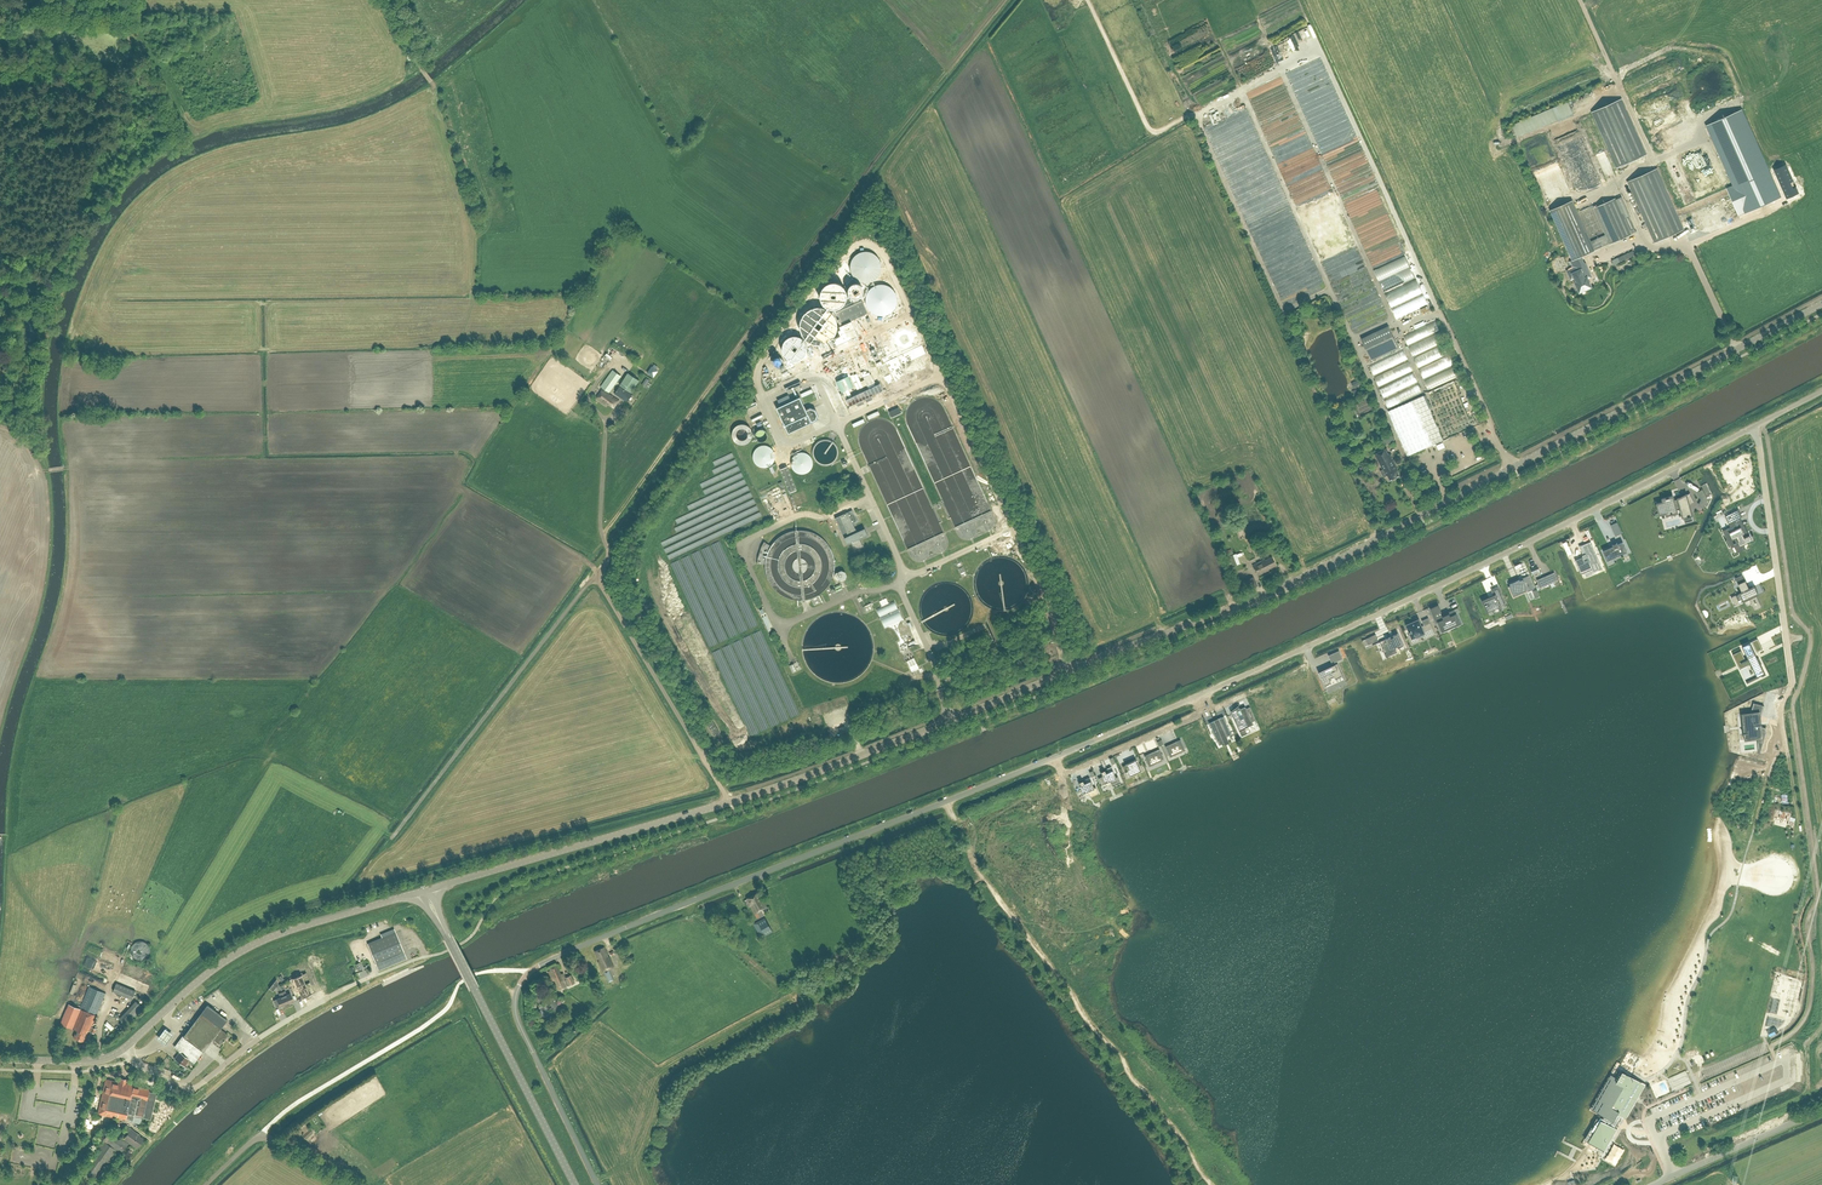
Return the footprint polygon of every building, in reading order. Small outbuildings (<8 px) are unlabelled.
[(1617,167),(1646,154),(1621,99),(1592,112),(1617,167)] [(1734,185),(1726,188),(1738,214),(1746,211),(1746,212),(1779,196),(1741,110),(1707,125),(1734,185)] [(1540,112),(1513,124),(1518,134),(1541,124),(1540,121),(1544,120),(1540,112)] [(1586,129),(1594,125),(1591,119),(1583,122),(1586,129)] [(1221,163),(1263,146),(1258,132),(1230,143),(1230,144),(1216,150),(1221,163)] [(1785,165),(1776,170),(1788,196),(1797,192),(1795,187),(1793,187),(1791,182),(1792,181),(1785,165)] [(1539,177),(1547,175),(1546,172),(1548,172),(1547,168),(1537,171),(1539,177)] [(1655,242),(1684,229),(1657,169),(1628,182),(1655,242)] [(1543,178),(1548,195),(1560,192),(1556,175),(1543,178)] [(1631,216),(1622,197),(1616,199),(1631,233),(1636,231),(1630,217),(1631,216)] [(1607,236),(1592,243),(1573,200),(1550,210),(1573,260),(1582,256),(1595,250),(1610,243),(1610,244),(1632,234),(1616,198),(1594,208),(1607,236)] [(883,272),(883,264),(875,250),(870,249),(870,246),(869,244),(863,244),(852,251),(852,255),(855,256),(852,266),(852,268),(853,270),(855,271),(855,272),(863,284),(866,285),(866,288),(869,286),(870,288),(878,283),(884,283),(890,285),(886,279),(881,279),(880,278),(882,277),(883,272)] [(1618,256),(1613,259),(1615,264),(1621,260),(1618,256)] [(1386,297),(1417,283),(1407,260),(1376,274),(1386,297)] [(1585,290),(1585,289),(1591,287),(1588,279),(1587,277),(1585,278),(1581,270),(1573,273),(1576,278),(1577,282),(1576,282),(1580,291),(1581,291),(1581,292),(1585,290)] [(1426,303),(1422,293),(1417,283),(1386,297),(1395,317),(1426,303)] [(863,318),(862,317),(853,320),(854,322),(848,324),(849,327),(855,325),(858,334),(867,331),(865,327),(871,325),(869,317),(863,318)] [(1445,343),(1441,332),(1436,322),(1405,336),(1429,391),(1460,376),(1451,355),(1448,356),(1443,344),(1445,343)] [(1399,348),(1389,326),(1361,339),(1371,361),(1399,348)] [(887,337),(890,342),(897,340),(895,334),(887,337)] [(1404,350),(1369,366),(1388,408),(1423,393),(1404,350)] [(772,359),(778,365),(784,359),(778,353),(772,359)] [(613,370),(601,387),(603,388),(595,398),(606,406),(608,403),(614,408),(619,401),(605,391),(605,390),(609,392),(621,376),(613,370)] [(627,402),(632,395),(620,386),(615,393),(627,402)] [(1424,395),(1388,411),(1408,455),(1443,440),(1424,395)] [(788,434),(812,423),(800,397),(776,408),(788,434)] [(898,407),(888,411),(891,417),(901,413),(898,407)] [(738,435),(735,436),(739,446),(747,444),(745,440),(748,439),(748,437),(739,439),(738,435)] [(1387,448),(1375,454),(1383,470),(1381,471),(1384,477),(1387,475),(1390,480),(1400,475),(1397,470),(1398,470),(1389,454),(1388,454),(1386,451),(1388,450),(1387,448)] [(796,490),(787,467),(781,470),(790,493),(796,490)] [(1708,500),(1703,490),(1698,492),(1701,500),(1699,505),(1704,507),(1708,500)] [(1692,515),(1689,504),(1694,502),(1690,494),(1690,493),(1681,498),(1678,499),(1676,499),(1676,500),(1674,501),(1673,496),(1669,497),(1666,498),(1663,499),(1664,502),(1657,504),(1660,514),(1666,512),(1667,515),(1671,514),(1673,514),(1673,513),(1677,512),(1676,510),(1681,509),(1683,517),(1688,516),(1688,517),(1691,516),(1690,515),(1692,515)] [(1731,522),(1742,517),(1738,509),(1727,515),(1731,522)] [(847,544),(851,542),(855,550),(864,546),(860,538),(868,535),(865,528),(857,532),(853,523),(857,520),(852,510),(848,512),(835,518),(843,534),(847,532),(848,536),(844,538),(847,544)] [(1742,546),(1752,540),(1749,535),(1745,538),(1743,534),(1746,533),(1743,526),(1729,533),(1726,534),(1732,545),(1733,544),(1734,544),(1734,545),(1734,544),(1737,551),(1741,549),(1743,548),(1742,546)] [(758,558),(757,564),(765,564),(765,562),(765,561),(766,559),(766,557),(766,555),(767,554),(768,552),(768,550),(769,549),(770,547),(771,546),(764,541),(761,547),(758,558)] [(1583,557),(1575,560),(1579,568),(1582,566),(1585,572),(1592,569),(1593,572),(1603,569),(1591,541),(1582,545),(1582,544),(1581,545),(1585,554),(1582,555),(1583,557)] [(1607,561),(1608,560),(1607,559),(1626,550),(1627,552),(1623,542),(1618,544),(1617,543),(1616,543),(1617,544),(1613,545),(1613,544),(1612,545),(1613,546),(1603,551),(1607,561)] [(1225,553),(1230,567),(1237,564),(1232,551),(1225,553)] [(1252,565),(1258,576),(1269,570),(1268,569),(1276,565),(1272,557),(1266,560),(1265,559),(1252,565)] [(842,581),(848,577),(842,567),(835,571),(842,581)] [(1554,572),(1537,580),(1540,588),(1558,580),(1554,572)] [(1273,575),(1268,578),(1269,580),(1264,582),(1265,585),(1275,581),(1273,575)] [(1236,583),(1240,591),(1251,587),(1252,588),(1258,586),(1254,576),(1249,579),(1248,578),(1236,583)] [(1528,576),(1528,577),(1520,581),(1520,580),(1510,584),(1514,594),(1527,588),(1528,592),(1534,589),(1528,576)] [(1754,587),(1749,589),(1745,581),(1739,584),(1742,592),(1736,595),(1740,603),(1749,598),(1755,610),(1761,607),(1756,595),(1758,594),(1754,587)] [(1495,596),(1483,601),(1487,611),(1492,609),(1494,613),(1502,610),(1500,605),(1505,603),(1498,587),(1492,589),(1495,596)] [(813,598),(811,598),(814,604),(821,601),(818,595),(817,596),(815,596),(814,597),(813,598)] [(880,617),(898,609),(894,601),(889,603),(882,606),(876,609),(880,617)] [(868,614),(876,611),(873,604),(866,606),(868,614)] [(1447,628),(1447,626),(1453,623),(1455,627),(1461,624),(1457,614),(1456,614),(1454,610),(1449,612),(1449,613),(1443,616),(1443,615),(1437,617),(1435,614),(1441,611),(1438,605),(1430,609),(1436,622),(1438,621),(1442,630),(1447,628)] [(885,628),(901,621),(905,628),(909,626),(905,618),(903,619),(899,610),(881,619),(885,628)] [(1419,620),(1407,625),(1410,631),(1410,633),(1411,633),(1412,634),(1409,635),(1412,643),(1418,640),(1416,636),(1424,632),(1426,637),(1435,633),(1430,622),(1421,626),(1419,620)] [(1385,653),(1396,649),(1395,647),(1398,646),(1399,648),(1399,647),(1403,646),(1403,645),(1398,633),(1393,635),(1394,637),(1391,638),(1391,637),(1380,641),(1380,642),(1383,648),(1385,653)] [(1740,667),(1750,662),(1755,672),(1759,670),(1762,677),(1766,675),(1762,668),(1761,669),(1759,665),(1761,664),(1762,664),(1759,657),(1758,658),(1756,659),(1753,652),(1752,648),(1751,649),(1748,643),(1750,643),(1750,642),(1742,646),(1748,659),(1749,660),(1746,661),(1746,660),(1741,650),(1736,653),(1738,657),(1736,658),(1740,667)] [(798,661),(796,662),(789,665),(793,673),(801,669),(798,661)] [(1342,675),(1342,674),(1338,664),(1319,672),(1325,687),(1326,686),(1328,685),(1327,684),(1330,682),(1327,675),(1333,672),(1333,673),(1334,673),(1335,672),(1337,677),(1342,675)] [(1752,712),(1741,713),(1744,741),(1757,740),(1759,756),(1767,730),(1766,729),(1763,728),(1761,715),(1763,707),(1763,706),(1755,704),(1754,704),(1752,712)] [(1231,712),(1239,730),(1253,724),(1252,722),(1256,720),(1250,706),(1246,708),(1245,706),(1240,709),(1239,707),(1236,709),(1231,712)] [(1218,719),(1209,723),(1217,740),(1231,734),(1223,717),(1218,719)] [(707,723),(714,735),(720,731),(713,720),(707,723)] [(1180,740),(1176,742),(1176,743),(1166,748),(1170,755),(1184,749),(1180,740)] [(1145,756),(1149,765),(1163,758),(1160,750),(1149,755),(1149,754),(1145,756)] [(1126,765),(1127,767),(1124,768),(1125,770),(1124,770),(1125,772),(1128,770),(1130,774),(1140,770),(1136,760),(1126,765)] [(1112,783),(1113,785),(1120,782),(1117,777),(1116,777),(1111,766),(1106,768),(1107,771),(1106,772),(1105,770),(1101,772),(1102,773),(1102,774),(1101,775),(1106,786),(1112,783)] [(1080,785),(1084,796),(1089,793),(1091,796),(1098,793),(1095,787),(1094,788),(1089,777),(1085,779),(1086,782),(1084,783),(1083,780),(1079,782),(1080,785)] [(759,892),(747,898),(748,899),(745,900),(749,907),(751,906),(754,913),(755,913),(757,918),(763,915),(761,910),(767,907),(759,892)] [(765,917),(753,924),(760,936),(765,933),(766,935),(773,931),(765,917)] [(379,971),(407,959),(395,932),(367,943),(379,971)] [(148,957),(149,956),(150,954),(150,952),(150,950),(150,948),(149,946),(148,945),(147,943),(146,942),(144,941),(142,941),(140,941),(138,941),(136,942),(135,943),(133,944),(132,945),(131,947),(131,949),(131,951),(131,952),(131,954),(132,956),(133,957),(135,959),(136,959),(138,960),(140,960),(142,960),(143,960),(145,959),(147,958),(148,957)] [(614,980),(609,969),(614,966),(609,957),(604,947),(595,951),(598,958),(600,961),(598,962),(603,971),(604,971),(609,982),(614,980)] [(550,968),(551,970),(549,971),(552,976),(554,975),(557,984),(559,990),(575,984),(572,976),(567,978),(567,980),(566,980),(563,974),(561,975),(557,965),(550,968)] [(583,974),(579,967),(573,970),(576,978),(583,974)] [(296,982),(292,984),(296,995),(300,994),(296,982)] [(132,999),(135,991),(116,983),(113,991),(132,999)] [(89,986),(80,1009),(68,1004),(60,1024),(71,1028),(76,1030),(73,1038),(83,1042),(88,1030),(90,1031),(96,1015),(105,993),(89,986)] [(280,997),(277,999),(281,1007),(294,1002),(290,993),(287,995),(285,991),(279,993),(280,997)] [(142,1007),(136,1001),(120,1019),(126,1025),(142,1007)] [(221,1027),(222,1027),(228,1019),(207,1004),(206,1006),(201,1012),(213,1021),(221,1027)] [(201,1037),(207,1029),(213,1021),(201,1012),(189,1028),(201,1037)] [(207,1029),(215,1035),(213,1039),(221,1045),(229,1035),(220,1029),(221,1027),(213,1021),(207,1029)] [(201,1037),(189,1028),(187,1032),(198,1041),(201,1037)] [(213,1039),(215,1035),(207,1029),(201,1037),(198,1041),(187,1032),(183,1036),(181,1038),(191,1046),(193,1043),(195,1045),(195,1046),(194,1045),(188,1052),(198,1059),(213,1039)] [(165,1030),(157,1040),(165,1045),(172,1035),(165,1030)] [(193,1043),(191,1046),(181,1038),(174,1047),(179,1051),(178,1051),(179,1052),(174,1059),(185,1066),(189,1060),(194,1063),(198,1059),(188,1052),(194,1045),(195,1046),(195,1045),(193,1043)] [(1632,1076),(1623,1071),(1618,1079),(1617,1081),(1613,1079),(1595,1111),(1604,1116),(1602,1120),(1615,1128),(1623,1113),(1628,1116),(1637,1100),(1633,1097),(1642,1082),(1632,1076)] [(114,1116),(133,1120),(134,1114),(143,1116),(142,1117),(143,1117),(150,1119),(156,1093),(149,1092),(149,1089),(134,1086),(133,1086),(125,1084),(126,1081),(121,1080),(120,1083),(106,1079),(98,1115),(110,1118),(112,1118),(114,1116)] [(1633,1097),(1637,1100),(1646,1084),(1642,1082),(1633,1097)] [(142,1124),(143,1117),(142,1117),(143,1116),(134,1114),(133,1120),(133,1122),(142,1124)] [(1601,1119),(1588,1142),(1605,1151),(1617,1129),(1615,1128),(1602,1120),(1601,1119)] [(121,1131),(127,1135),(124,1138),(137,1147),(143,1139),(139,1136),(140,1135),(133,1130),(126,1125),(121,1131)] [(302,1135),(305,1138),(312,1132),(310,1129),(302,1135)] [(129,1144),(110,1130),(102,1141),(103,1141),(83,1169),(96,1178),(106,1164),(106,1165),(117,1150),(122,1154),(129,1144)]
